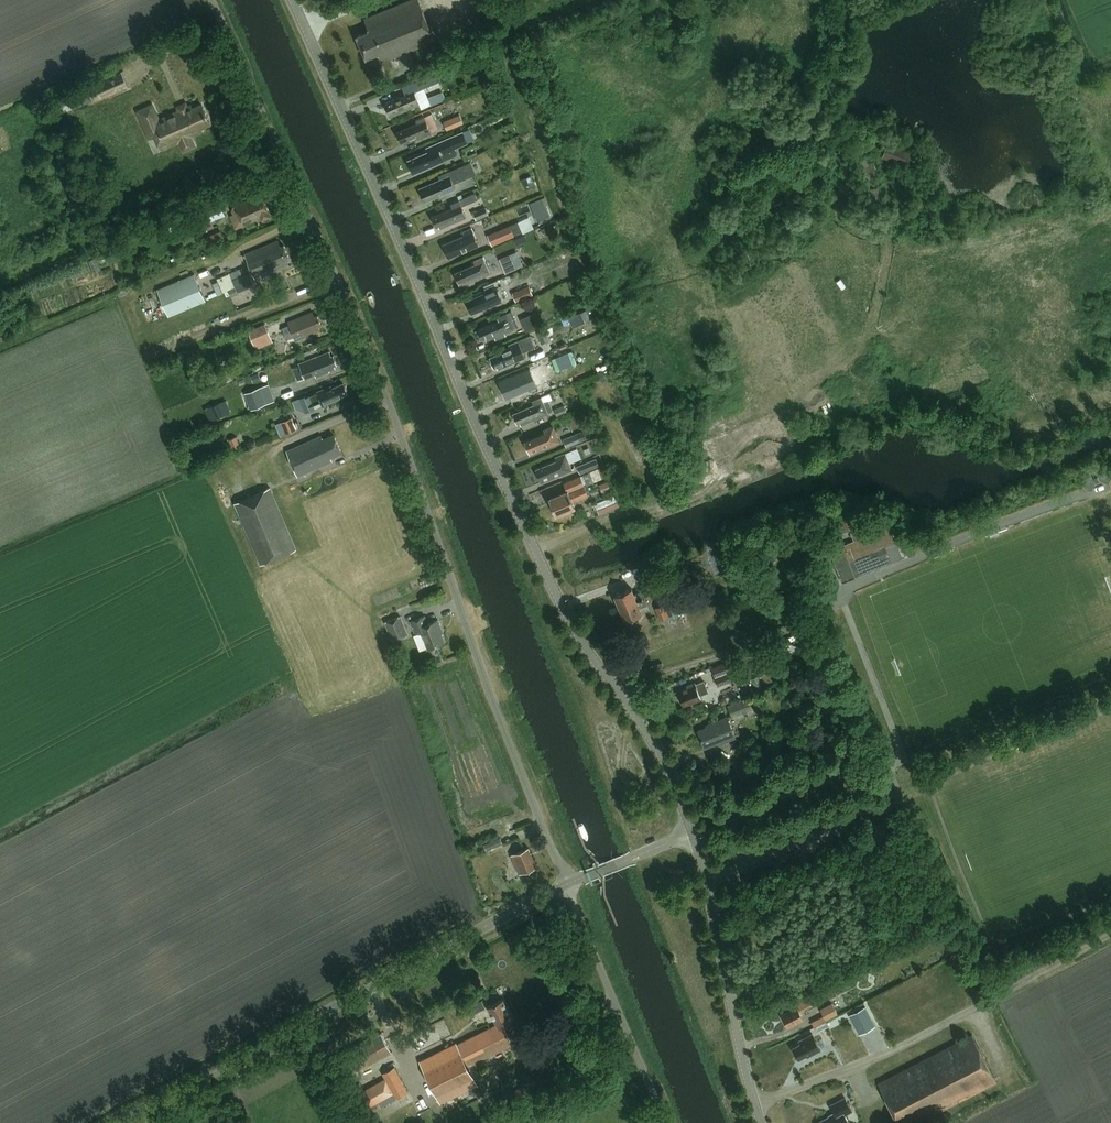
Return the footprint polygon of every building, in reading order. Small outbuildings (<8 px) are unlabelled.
[(357,36),(366,59),(378,54),(381,60),(389,57),(390,59),(435,41),(418,0),(413,0),(364,20),(369,31),(357,36)] [(418,79),(402,87),(404,92),(406,96),(385,105),(389,114),(390,117),(393,116),(420,105),(414,92),(422,88),(418,79)] [(153,107),(139,113),(146,129),(152,126),(162,150),(181,141),(185,151),(195,147),(190,137),(203,131),(201,128),(211,124),(203,106),(193,110),(192,107),(160,122),(153,107)] [(458,115),(442,121),(446,130),(462,123),(458,115)] [(405,144),(431,133),(424,117),(416,121),(417,124),(397,133),(401,143),(404,141),(405,144)] [(429,152),(408,161),(412,171),(415,169),(416,172),(443,161),(440,155),(467,144),(462,134),(427,149),(429,152)] [(874,147),(877,146),(872,136),(852,145),(857,157),(875,148),(874,147)] [(916,153),(888,143),(883,157),(911,168),(916,153)] [(871,180),(883,175),(878,162),(866,167),(871,180)] [(475,175),(470,163),(448,173),(448,172),(438,176),(440,180),(419,189),(425,202),(455,189),(453,184),(475,175)] [(866,202),(880,200),(878,188),(865,190),(866,202)] [(254,199),(236,206),(244,225),(261,218),(262,220),(272,216),(264,197),(255,200),(254,199)] [(534,202),(542,223),(554,218),(546,197),(534,202)] [(469,203),(467,198),(460,201),(462,206),(469,203)] [(459,201),(451,205),(452,208),(432,217),(436,227),(439,226),(440,228),(466,217),(459,201)] [(205,211),(207,215),(210,222),(225,216),(220,204),(205,211)] [(489,215),(486,207),(473,213),(476,220),(489,215)] [(522,232),(517,222),(486,235),(491,245),(522,232)] [(545,236),(553,232),(550,225),(542,229),(545,236)] [(448,258),(478,245),(471,229),(462,233),(463,236),(443,245),(448,258)] [(225,241),(221,231),(207,236),(211,246),(225,241)] [(279,240),(245,254),(256,279),(283,268),(282,266),(289,264),(287,260),(290,259),(284,245),(282,246),(279,240)] [(516,269),(510,254),(499,259),(505,273),(516,269)] [(460,286),(490,273),(483,257),(474,261),(475,264),(455,273),(460,286)] [(222,293),(228,290),(231,297),(238,295),(235,288),(233,282),(247,276),(244,268),(217,279),(222,293)] [(206,302),(194,274),(157,289),(169,317),(206,302)] [(576,280),(580,290),(584,288),(580,279),(576,280)] [(466,301),(472,314),(502,302),(495,285),(485,289),(487,293),(466,301)] [(533,296),(529,286),(512,293),(516,303),(533,296)] [(579,325),(591,319),(587,310),(575,316),(579,325)] [(314,317),(313,313),(310,314),(288,322),(290,326),(283,328),(287,340),(294,338),(295,342),(320,332),(319,327),(322,326),(317,316),(314,317)] [(541,325),(538,319),(535,313),(526,317),(525,318),(521,320),(523,325),(523,326),(526,332),(536,327),(541,325)] [(505,333),(513,330),(506,314),(498,317),(499,321),(479,330),(483,339),(485,338),(486,341),(495,337),(496,340),(506,336),(505,333)] [(270,339),(264,324),(248,331),(254,346),(270,339)] [(498,369),(525,358),(523,353),(535,348),(530,337),(509,346),(511,349),(490,358),(494,367),(497,366),(498,369)] [(317,348),(314,342),(309,344),(311,350),(317,348)] [(331,357),(329,352),(299,363),(299,365),(292,367),(296,379),(304,376),(305,379),(315,376),(316,377),(329,373),(328,371),(335,368),(334,365),(337,364),(334,356),(331,357)] [(210,371),(221,366),(217,358),(207,362),(210,371)] [(545,378),(558,373),(552,358),(540,362),(545,378)] [(522,377),(502,386),(506,396),(509,394),(510,397),(536,386),(530,370),(521,374),(522,377)] [(272,383),(246,392),(253,410),(278,400),(272,383)] [(332,387),(301,400),(306,412),(315,409),(313,405),(322,401),(324,405),(338,400),(337,398),(347,393),(344,384),(333,389),(332,387)] [(550,394),(541,398),(533,402),(534,405),(514,414),(513,413),(513,414),(517,424),(520,423),(521,425),(522,425),(548,414),(544,403),(552,400),(550,394)] [(224,416),(219,403),(210,407),(216,420),(224,416)] [(567,413),(564,405),(554,409),(557,417),(567,413)] [(297,431),(292,418),(280,422),(286,435),(297,431)] [(635,422),(624,427),(630,442),(642,438),(635,422)] [(525,441),(529,452),(532,450),(533,453),(560,442),(553,426),(544,430),(546,433),(525,441)] [(588,430),(563,440),(566,448),(591,438),(588,430)] [(236,449),(244,446),(240,435),(232,439),(236,449)] [(330,458),(341,453),(334,437),(323,441),(322,437),(286,452),(297,477),(326,464),(325,462),(331,460),(330,458)] [(542,483),(572,470),(568,460),(580,456),(577,449),(555,458),(557,461),(536,469),(542,483)] [(580,474),(598,466),(595,460),(577,467),(580,474)] [(608,477),(604,467),(598,470),(602,480),(608,477)] [(568,492),(549,500),(556,515),(575,507),(573,502),(577,500),(577,501),(589,496),(580,477),(565,483),(568,492)] [(612,480),(602,483),(604,491),(614,488),(612,480)] [(270,488),(234,504),(260,565),(297,550),(270,488)] [(596,502),(601,514),(622,506),(617,494),(596,502)] [(854,510),(831,520),(837,536),(843,533),(842,531),(860,524),(854,510)] [(851,533),(854,541),(829,551),(842,583),(855,577),(848,561),(895,542),(886,519),(851,533)] [(651,587),(654,595),(663,591),(660,583),(651,587)] [(619,608),(645,598),(642,591),(634,594),(632,589),(614,596),(619,608)] [(645,598),(619,608),(625,621),(642,614),(639,608),(648,605),(645,598)] [(671,602),(663,605),(668,617),(669,619),(680,614),(677,607),(674,609),(671,602)] [(663,605),(655,608),(660,621),(668,617),(663,605)] [(407,636),(400,620),(399,617),(385,622),(386,626),(393,642),(407,636)] [(428,650),(443,644),(437,631),(440,630),(436,622),(427,626),(424,618),(409,624),(414,636),(421,633),(428,650)] [(816,625),(796,634),(798,640),(819,630),(816,625)] [(802,648),(781,641),(779,648),(800,655),(802,648)] [(822,654),(827,652),(822,642),(817,644),(822,654)] [(714,677),(731,670),(728,662),(710,669),(714,677)] [(714,677),(717,686),(735,679),(731,670),(714,677)] [(678,692),(683,706),(701,699),(699,695),(708,692),(704,682),(696,685),(695,683),(687,686),(688,688),(678,692)] [(731,716),(750,708),(747,699),(727,707),(731,716)] [(720,742),(721,744),(735,738),(727,717),(706,726),(707,728),(698,731),(705,748),(720,742)] [(486,852),(503,845),(500,838),(484,845),(486,852)] [(519,874),(536,868),(529,848),(512,855),(519,874)] [(596,862),(593,864),(600,881),(604,881),(605,881),(605,878),(599,863),(598,861),(596,862)] [(806,997),(795,1003),(790,1005),(792,1009),(781,1015),(788,1028),(804,1019),(802,1016),(800,1012),(811,1006),(810,1003),(806,997)] [(469,1066),(514,1044),(505,1025),(514,1020),(503,999),(489,1006),(497,1023),(458,1043),(457,1042),(420,1060),(441,1102),(478,1084),(469,1066)] [(825,1020),(835,1015),(837,1014),(832,1003),(820,1010),(821,1012),(823,1016),(825,1020)] [(875,1025),(869,1014),(854,1022),(859,1033),(875,1025)] [(829,1026),(825,1020),(823,1016),(812,1022),(817,1032),(829,1026)] [(349,1076),(392,1052),(382,1033),(338,1056),(349,1076)] [(793,1048),(799,1059),(810,1053),(811,1055),(820,1050),(812,1035),(799,1042),(801,1044),(793,1048)] [(972,1035),(878,1084),(898,1122),(917,1122),(997,1082),(972,1035)] [(409,1093),(395,1067),(382,1074),(385,1079),(355,1096),(363,1111),(388,1097),(390,1101),(396,1098),(396,1099),(409,1093)] [(820,1121),(821,1122),(849,1122),(845,1115),(852,1111),(845,1098),(831,1105),(835,1114),(820,1121)]
